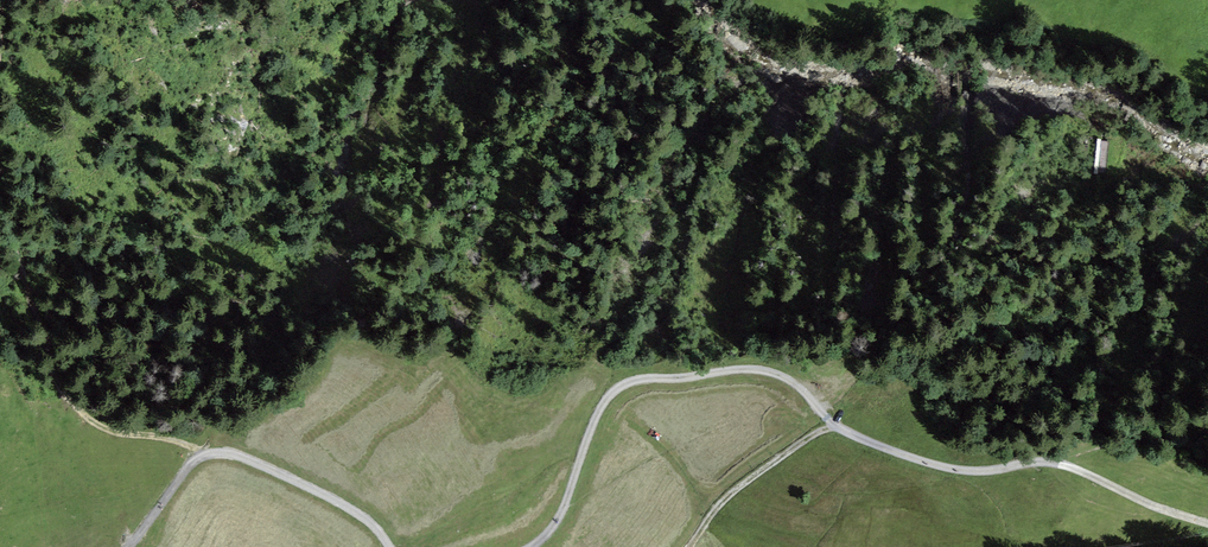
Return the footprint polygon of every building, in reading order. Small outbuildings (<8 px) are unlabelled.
[(1100,140),(1095,164),(1105,167),(1110,142),(1100,140)]
